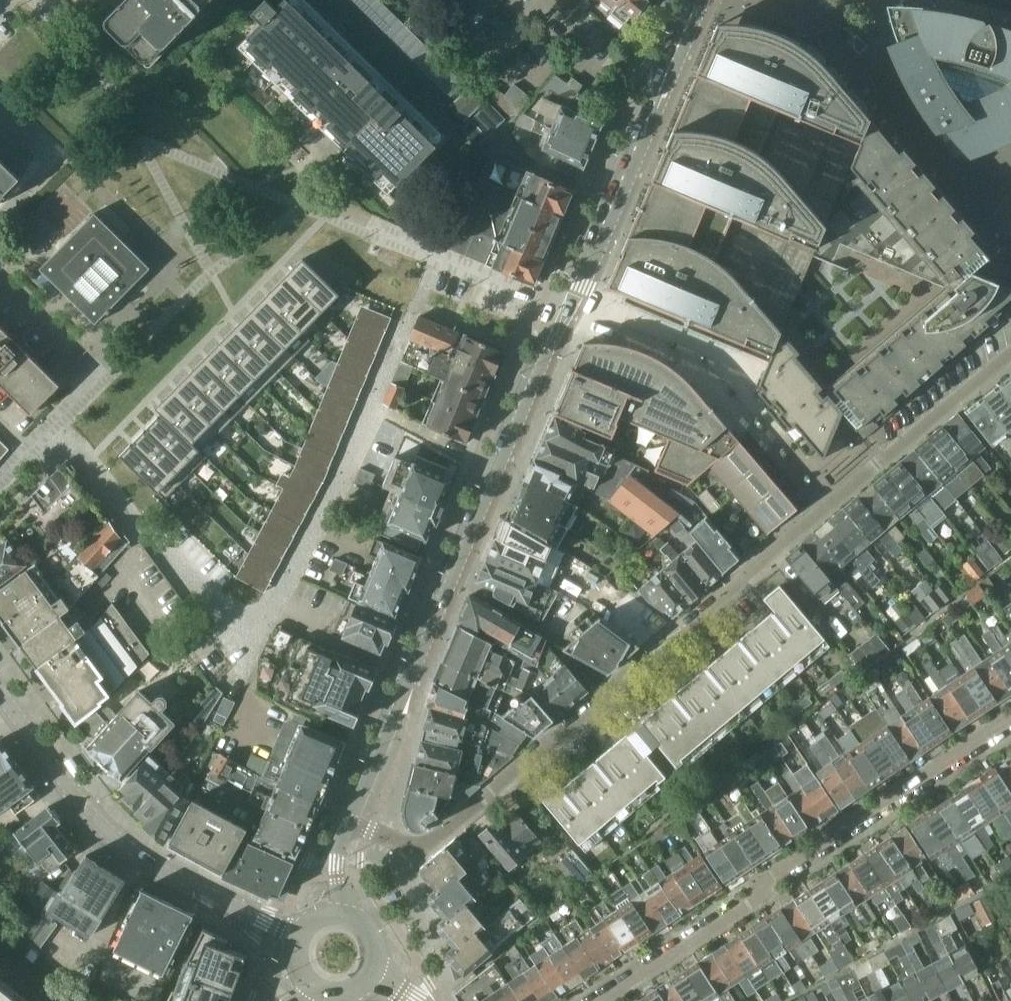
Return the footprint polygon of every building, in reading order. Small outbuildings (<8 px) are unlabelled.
[(97,1),(111,14),(108,18),(109,19),(107,20),(109,22),(108,23),(146,61),(147,60),(149,61),(150,60),(151,60),(210,0),(98,0),(97,1)] [(238,47),(388,195),(442,141),(298,0),(284,0),(276,8),(268,0),(265,0),(252,14),(261,23),(238,47)] [(450,21),(469,37),(500,0),(468,0),(450,21)] [(557,4),(566,12),(576,0),(560,0),(557,4)] [(613,10),(611,13),(624,24),(632,15),(634,17),(636,15),(641,15),(647,8),(647,1),(647,0),(601,0),(613,10)] [(970,153),(978,150),(987,147),(1009,137),(1010,136),(1010,42),(996,35),(994,28),(990,21),(982,25),(976,30),(963,26),(950,24),(952,16),(953,16),(930,12),(907,10),(889,10),(892,21),(895,33),(899,42),(892,44),(900,62),(908,80),(923,105),(940,130),(942,129),(946,144),(958,141),(964,147),(970,153)] [(1010,298),(1010,288),(973,272),(988,259),(990,258),(971,235),(975,231),(904,148),(899,152),(825,66),(821,61),(816,57),(811,53),(806,49),(801,45),(796,42),(790,39),(785,36),(779,33),(773,31),(767,29),(761,27),(755,26),(744,24),(740,23),(735,23),(731,23),(726,23),(722,24),(718,25),(608,286),(628,295),(625,301),(769,362),(764,373),(772,382),(759,393),(771,407),(776,403),(783,411),(779,415),(791,429),(795,425),(824,459),(844,412),(857,427),(856,428),(864,438),(865,439),(879,426),(872,418),(881,410),(884,415),(899,402),(895,398),(903,391),(907,395),(921,383),(918,378),(926,371),(930,376),(944,363),(940,359),(949,352),(953,356),(967,344),(963,339),(971,332),(975,337),(990,324),(986,320),(1010,298)] [(521,112),(519,115),(593,146),(602,124),(588,117),(586,110),(579,107),(573,110),(570,109),(577,93),(583,86),(572,77),(569,81),(555,74),(524,112),(522,111),(521,112)] [(514,120),(521,112),(522,111),(532,98),(513,84),(505,94),(491,83),(482,94),(514,120)] [(469,89),(453,106),(465,118),(482,103),(469,89)] [(498,128),(506,120),(488,101),(480,109),(498,128)] [(471,118),(489,137),(498,128),(480,109),(471,118)] [(584,168),(593,146),(519,115),(516,125),(533,131),(548,137),(543,149),(558,156),(556,161),(567,166),(569,161),(584,168)] [(489,137),(471,118),(462,127),(480,146),(489,137)] [(29,168),(0,140),(0,198),(29,168)] [(529,172),(493,157),(484,180),(563,214),(573,190),(529,172)] [(484,180),(474,203),(554,237),(563,214),(484,180)] [(474,203),(464,226),(544,259),(554,237),(474,203)] [(40,269),(70,298),(96,324),(151,268),(95,213),(40,269)] [(534,283),(544,259),(464,226),(453,221),(443,246),(534,283)] [(297,265),(286,276),(323,312),(340,295),(303,259),(297,265)] [(302,333),(303,332),(323,312),(286,276),(266,297),(302,333)] [(302,333),(266,297),(250,312),(295,356),(311,340),(303,332),(302,333)] [(295,356),(250,312),(235,328),(279,372),(295,356)] [(505,351),(466,336),(419,317),(410,338),(495,374),(505,351)] [(382,342),(387,330),(357,318),(352,329),(382,342)] [(44,401),(61,384),(0,324),(0,383),(31,414),(44,401)] [(235,328),(219,343),(264,387),(279,372),(235,328)] [(382,342),(352,329),(348,340),(377,353),(382,342)] [(495,374),(410,338),(401,361),(413,366),(442,378),(486,397),(495,374)] [(555,413),(587,433),(587,432),(582,429),(584,424),(612,437),(619,422),(617,422),(620,416),(669,437),(655,471),(688,485),(709,467),(740,441),(692,384),(679,372),(664,362),(649,353),(632,347),(615,343),(600,342),(584,342),(555,412),(555,413)] [(249,403),(264,387),(219,343),(204,359),(249,403)] [(368,376),(373,364),(343,352),(338,363),(368,376)] [(249,403),(204,359),(189,375),(233,419),(249,403)] [(401,361),(392,382),(405,387),(413,366),(401,361)] [(173,390),(218,434),(233,419),(189,375),(173,390)] [(359,399),(363,387),(333,375),(329,386),(359,399)] [(442,378),(432,401),(477,419),(486,397),(442,378)] [(999,387),(1010,403),(1010,378),(999,387)] [(383,403),(391,406),(396,408),(405,387),(392,382),(383,403)] [(999,387),(998,387),(984,398),(1010,433),(1010,403),(999,387)] [(173,390),(156,408),(166,417),(201,451),(218,434),(173,390)] [(319,409),(349,421),(354,410),(324,398),(319,409)] [(1010,450),(1008,452),(1010,456),(1010,433),(984,398),(967,411),(993,444),(1001,438),(1010,450)] [(477,419),(432,401),(423,423),(467,442),(477,419)] [(579,485),(585,489),(585,488),(586,488),(609,499),(609,500),(636,464),(615,455),(617,451),(585,437),(588,433),(587,433),(555,413),(544,438),(536,459),(565,472),(564,476),(579,485)] [(983,474),(991,468),(978,453),(985,447),(958,413),(943,426),(981,471),(983,474)] [(201,451),(166,417),(162,421),(157,417),(148,426),(152,430),(193,471),(207,457),(201,451)] [(310,432),(339,444),(344,433),(314,421),(310,432)] [(981,471),(943,426),(929,438),(957,470),(970,485),(983,474),(981,471)] [(193,471),(152,430),(148,434),(144,430),(135,440),(139,444),(180,485),(193,471)] [(740,441),(709,467),(729,489),(759,463),(754,457),(759,452),(746,436),(740,441)] [(957,470),(929,438),(915,449),(956,499),(959,502),(967,496),(950,476),(957,470)] [(10,449),(0,440),(0,460),(10,449)] [(180,485),(139,444),(134,448),(130,444),(120,454),(166,499),(180,485)] [(300,455),(330,467),(335,456),(305,444),(300,455)] [(956,499),(915,449),(901,461),(928,495),(942,511),(949,505),(956,499)] [(383,486),(392,490),(442,511),(447,498),(444,497),(451,480),(445,477),(448,468),(418,455),(414,464),(396,456),(383,486)] [(759,463),(729,489),(747,511),(778,485),(778,484),(773,478),(778,474),(764,458),(759,463)] [(536,459),(527,480),(560,499),(561,496),(576,505),(585,489),(579,485),(564,476),(565,472),(536,459)] [(928,495),(901,461),(887,473),(933,529),(941,522),(922,500),(928,495)] [(66,462),(0,528),(0,535),(2,538),(0,540),(0,584),(28,563),(39,554),(79,509),(91,495),(66,462)] [(634,518),(655,535),(668,524),(677,516),(678,516),(627,477),(637,465),(636,464),(609,500),(634,518)] [(290,477),(319,492),(324,481),(296,466),(290,477)] [(361,467),(357,474),(373,480),(376,474),(361,467)] [(933,529),(887,473),(873,485),(900,518),(907,513),(914,521),(911,523),(930,544),(939,536),(933,529)] [(373,480),(357,474),(354,483),(371,491),(375,482),(373,480)] [(527,480),(518,500),(541,513),(542,513),(567,527),(578,506),(576,505),(561,496),(560,499),(527,480)] [(778,485),(747,511),(767,534),(798,508),(797,508),(796,506),(792,500),(797,496),(783,480),(778,484),(778,485)] [(900,518),(873,485),(858,497),(898,543),(905,537),(893,524),(900,518)] [(307,514),(313,503),(284,488),(278,499),(307,514)] [(707,488),(698,496),(705,505),(715,497),(707,488)] [(442,511),(392,490),(379,520),(387,523),(381,533),(418,550),(423,538),(426,540),(434,522),(437,523),(442,511)] [(0,584),(0,616),(3,621),(53,584),(70,565),(77,555),(109,521),(110,520),(91,495),(79,509),(39,554),(28,563),(0,584)] [(705,505),(713,514),(722,506),(715,497),(705,505)] [(898,543),(858,497),(844,509),(872,542),(879,536),(896,556),(904,550),(898,543)] [(541,513),(518,500),(509,521),(557,548),(569,528),(567,527),(542,513),(541,513)] [(872,542),(844,509),(830,520),(873,570),(876,568),(871,562),(875,559),(865,547),(872,542)] [(295,536),(301,525),(272,510),(267,521),(295,536)] [(677,516),(668,524),(683,542),(684,541),(689,547),(679,555),(706,589),(707,588),(707,587),(723,574),(689,532),(689,531),(686,527),(677,516)] [(723,574),(743,557),(708,516),(689,531),(689,532),(723,574)] [(722,524),(730,533),(739,525),(731,517),(722,524)] [(67,608),(76,602),(78,599),(104,570),(126,545),(131,542),(112,518),(110,520),(109,521),(77,555),(70,565),(53,584),(3,621),(21,644),(22,644),(21,643),(67,608)] [(830,520),(816,532),(843,566),(844,565),(853,575),(859,570),(873,587),(881,580),(873,570),(830,520)] [(499,529),(485,561),(559,592),(561,593),(574,561),(499,529)] [(255,542),(283,558),(289,547),(261,532),(255,542)] [(843,566),(816,532),(801,544),(840,590),(841,591),(856,609),(865,602),(848,581),(847,583),(837,571),(843,566)] [(1005,554),(1010,549),(1010,541),(1006,535),(996,543),(1005,554)] [(739,544),(746,553),(756,545),(748,536),(739,544)] [(706,589),(679,555),(668,542),(666,544),(660,537),(654,542),(666,556),(667,555),(672,561),(662,569),(690,603),(706,589)] [(368,572),(367,575),(388,585),(388,587),(405,593),(407,589),(409,590),(422,557),(376,538),(369,554),(377,558),(371,573),(368,572)] [(610,554),(622,563),(631,549),(619,540),(610,554)] [(826,603),(841,591),(840,590),(801,544),(786,557),(826,603)] [(993,546),(987,551),(985,552),(995,565),(1003,559),(993,546)] [(243,564),(272,580),(278,569),(249,554),(243,564)] [(974,581),(985,573),(973,557),(962,565),(974,581)] [(348,563),(336,558),(330,570),(343,575),(348,563)] [(559,592),(485,561),(477,582),(494,590),(494,591),(494,592),(494,593),(495,594),(495,595),(496,595),(539,620),(540,620),(541,620),(542,620),(543,620),(544,620),(544,619),(545,619),(545,618),(559,592)] [(626,566),(614,575),(622,584),(633,574),(626,566)] [(690,603),(662,569),(646,584),(639,589),(649,602),(664,612),(667,610),(673,617),(689,603),(690,603)] [(388,585),(367,575),(355,570),(350,581),(355,583),(349,596),(395,616),(405,593),(388,587),(388,585)] [(996,590),(988,577),(980,584),(986,593),(987,596),(996,590)] [(944,581),(934,589),(945,603),(955,595),(944,581)] [(979,583),(965,593),(966,595),(971,603),(972,605),(987,595),(979,583)] [(768,616),(757,625),(794,670),(828,642),(781,586),(780,585),(768,595),(764,598),(775,611),(778,615),(776,617),(772,613),(768,616)] [(935,612),(945,603),(934,589),(923,598),(935,612)] [(631,593),(602,617),(640,646),(670,622),(631,593)] [(966,595),(958,601),(960,603),(963,608),(971,603),(966,595)] [(479,630),(481,628),(494,635),(496,641),(495,642),(525,659),(538,666),(538,664),(542,653),(548,640),(520,625),(521,624),(471,596),(461,620),(479,630)] [(358,604),(349,600),(343,616),(341,615),(335,631),(380,650),(385,640),(388,641),(397,620),(359,603),(358,604)] [(86,616),(76,602),(67,608),(21,643),(22,644),(38,666),(75,638),(86,630),(80,621),(86,616)] [(86,632),(76,639),(87,653),(102,675),(103,674),(106,678),(115,690),(150,653),(113,604),(96,625),(93,627),(86,632)] [(916,605),(906,612),(916,625),(926,618),(916,605)] [(960,615),(954,607),(941,618),(947,625),(960,615)] [(907,632),(916,625),(906,612),(895,621),(903,632),(905,630),(907,632)] [(564,649),(609,673),(640,646),(602,617),(601,616),(564,649)] [(735,644),(724,653),(761,698),(794,670),(757,625),(746,635),(741,638),(745,643),(742,645),(739,640),(735,644)] [(1009,642),(998,625),(990,630),(1010,661),(1010,641),(1009,642)] [(443,660),(501,689),(501,688),(523,699),(524,700),(528,691),(536,672),(538,666),(525,659),(521,667),(523,668),(519,679),(510,676),(517,661),(489,649),(491,644),(457,626),(443,660)] [(988,657),(1010,690),(1010,661),(990,630),(982,636),(994,652),(988,657)] [(863,673),(891,651),(877,632),(849,654),(863,673)] [(957,640),(987,685),(998,701),(1010,692),(1010,690),(988,657),(982,661),(965,634),(957,640)] [(77,721),(80,718),(94,707),(101,702),(99,700),(115,690),(106,678),(103,674),(102,675),(87,653),(76,639),(75,638),(38,666),(65,702),(63,703),(77,721)] [(307,719),(307,720),(311,711),(321,716),(324,710),(354,723),(376,669),(335,652),(321,646),(300,638),(274,700),(296,712),(297,712),(307,718),(307,719)] [(907,656),(921,646),(916,639),(902,648),(907,656)] [(987,708),(998,701),(987,685),(957,640),(950,645),(967,671),(961,675),(984,710),(987,708)] [(538,666),(571,705),(587,691),(551,648),(544,655),(542,653),(538,664),(538,666)] [(702,672),(690,681),(728,726),(761,698),(724,653),(712,663),(708,666),(712,670),(709,673),(706,668),(702,672)] [(259,669),(266,673),(272,661),(261,656),(260,657),(259,669)] [(970,719),(984,710),(961,675),(955,679),(942,658),(934,664),(970,719)] [(443,660),(435,682),(486,708),(491,710),(497,712),(504,695),(499,693),(501,689),(443,660)] [(956,728),(970,719),(934,664),(933,664),(930,660),(923,664),(940,690),(934,694),(956,728)] [(278,665),(272,661),(266,673),(272,677),(278,665)] [(538,692),(558,716),(571,705),(538,666),(536,672),(528,691),(530,691),(534,696),(538,692)] [(843,669),(832,677),(838,683),(847,676),(843,669)] [(881,682),(874,672),(859,682),(866,692),(879,683),(881,682)] [(838,683),(832,677),(817,689),(822,695),(838,683)] [(264,693),(269,684),(258,678),(257,690),(264,693)] [(668,699),(657,709),(695,753),(728,726),(690,681),(679,690),(675,694),(679,698),(676,700),(673,696),(672,696),(668,699)] [(508,718),(503,716),(497,712),(491,710),(486,708),(435,682),(428,701),(430,707),(472,720),(477,721),(481,711),(485,712),(484,714),(503,727),(500,732),(520,744),(529,733),(508,718)] [(215,684),(188,714),(202,727),(224,692),(215,684)] [(912,684),(905,689),(939,740),(952,731),(929,696),(923,701),(912,684)] [(852,698),(858,694),(852,685),(846,689),(852,698)] [(108,766),(121,779),(151,747),(152,749),(177,722),(163,710),(168,704),(168,699),(164,695),(158,695),(154,701),(140,689),(108,725),(94,707),(80,718),(95,738),(87,746),(100,759),(94,765),(103,773),(108,766)] [(922,748),(924,750),(939,740),(905,689),(897,695),(908,711),(901,715),(922,748)] [(554,719),(534,696),(530,691),(528,691),(524,700),(523,699),(503,716),(508,718),(529,733),(535,736),(554,719)] [(843,703),(836,693),(829,697),(833,703),(836,707),(843,703)] [(808,696),(795,705),(800,712),(813,702),(808,696)] [(221,704),(231,709),(235,702),(225,697),(221,704)] [(825,708),(830,715),(838,710),(836,707),(833,703),(825,708)] [(231,709),(221,704),(218,712),(228,717),(231,709)] [(795,705),(783,715),(788,721),(800,712),(795,705)] [(911,759),(924,750),(922,748),(901,715),(894,705),(888,709),(885,705),(878,709),(877,707),(876,708),(903,748),(911,759)] [(458,738),(513,755),(520,744),(500,732),(500,733),(481,722),(477,721),(472,720),(430,707),(431,708),(426,727),(427,727),(459,738),(458,738)] [(883,748),(897,768),(911,759),(903,748),(876,708),(862,717),(873,734),(883,748)] [(646,726),(642,729),(656,746),(658,744),(677,767),(687,760),(695,753),(657,709),(646,718),(642,721),(646,726)] [(279,754),(330,777),(346,742),(304,724),(306,719),(307,720),(307,719),(307,718),(297,712),(296,712),(294,718),(285,722),(273,751),(274,751),(279,754)] [(848,727),(863,748),(883,777),(897,768),(883,748),(873,734),(862,717),(848,727)] [(774,721),(761,731),(766,737),(779,728),(774,721)] [(476,775),(476,779),(475,781),(483,783),(485,783),(487,782),(486,780),(515,756),(513,755),(458,738),(459,738),(427,727),(424,741),(422,740),(420,748),(416,765),(456,774),(457,770),(476,775)] [(868,787),(883,777),(863,748),(848,727),(841,731),(852,748),(845,753),(868,787)] [(761,731),(748,741),(753,747),(766,737),(761,731)] [(623,737),(612,747),(649,791),(659,783),(666,777),(647,754),(649,752),(634,735),(631,738),(627,734),(623,737)] [(817,740),(818,741),(822,748),(854,796),(868,787),(845,753),(839,757),(831,744),(825,735),(817,740)] [(17,763),(0,739),(0,775),(17,763)] [(785,739),(775,746),(779,752),(789,745),(785,739)] [(818,772),(840,806),(854,796),(822,748),(818,741),(810,746),(824,767),(818,772)] [(779,752),(775,746),(761,755),(769,766),(782,756),(779,752)] [(590,765),(579,774),(616,819),(649,791),(612,747),(601,756),(597,759),(600,764),(598,766),(594,762),(590,765)] [(740,747),(727,756),(732,763),(745,753),(740,747)] [(252,753),(246,767),(263,778),(319,803),(330,777),(279,754),(274,751),(270,761),(252,753)] [(214,765),(207,777),(256,806),(307,828),(319,803),(263,778),(246,767),(220,753),(214,765)] [(130,799),(139,808),(166,777),(155,767),(159,763),(150,755),(122,786),(130,795),(130,799)] [(727,756),(715,766),(720,772),(732,763),(727,756)] [(758,764),(753,757),(745,762),(751,769),(758,764)] [(996,766),(1010,789),(1010,761),(1009,758),(996,766)] [(17,763),(0,775),(0,811),(10,804),(16,813),(39,796),(34,789),(35,788),(17,763)] [(751,770),(746,763),(738,768),(743,775),(751,770)] [(455,779),(470,783),(453,797),(464,801),(485,783),(483,783),(475,781),(476,779),(476,775),(457,770),(456,774),(416,765),(410,788),(438,795),(439,794),(451,797),(455,779)] [(979,776),(987,788),(1010,824),(1005,828),(1007,831),(1004,834),(1007,838),(1010,836),(1010,789),(996,766),(987,771),(979,776)] [(789,771),(821,818),(836,808),(815,777),(809,781),(800,769),(796,771),(794,767),(789,771)] [(794,791),(787,796),(808,827),(821,818),(789,771),(783,775),(794,791)] [(724,778),(719,782),(720,783),(724,789),(738,779),(733,772),(724,778)] [(547,780),(535,790),(582,847),(616,819),(579,774),(568,784),(564,787),(567,791),(565,794),(561,789),(551,777),(547,780)] [(993,817),(1004,834),(1007,831),(1005,828),(1010,824),(987,788),(979,776),(963,786),(964,787),(987,821),(993,817)] [(188,798),(166,777),(139,808),(140,808),(140,814),(149,822),(146,825),(165,841),(165,840),(188,798)] [(309,829),(307,828),(256,806),(207,777),(193,803),(194,803),(215,816),(244,832),(234,851),(223,876),(270,897),(271,894),(278,896),(280,893),(281,894),(294,870),(291,869),(308,838),(305,836),(309,829)] [(719,782),(706,791),(711,798),(724,789),(720,783),(719,782)] [(766,810),(761,813),(759,814),(780,846),(794,836),(764,791),(758,782),(751,786),(767,809),(766,810)] [(794,836),(808,827),(787,796),(778,782),(764,791),(794,836)] [(987,821),(964,787),(950,796),(983,847),(986,850),(995,844),(982,824),(987,821)] [(435,811),(438,795),(410,788),(407,803),(408,822),(415,828),(424,828),(426,825),(429,827),(431,825),(429,823),(438,815),(435,811)] [(705,792),(696,799),(702,806),(711,799),(710,798),(707,793),(705,792)] [(986,850),(983,847),(950,796),(936,805),(959,839),(960,838),(965,835),(978,855),(986,850)] [(740,812),(738,813),(766,855),(780,846),(759,814),(761,813),(757,808),(752,812),(743,799),(735,805),(740,812)] [(212,871),(223,876),(234,851),(244,832),(215,816),(194,803),(193,803),(191,807),(184,821),(170,846),(191,858),(212,871)] [(922,814),(956,865),(967,881),(974,891),(983,886),(963,856),(969,852),(960,838),(959,839),(936,805),(922,814)] [(49,806),(47,808),(16,832),(39,862),(43,859),(52,871),(78,851),(58,825),(62,823),(49,806)] [(683,819),(688,826),(702,816),(695,806),(681,816),(683,819)] [(498,823),(495,820),(479,834),(509,867),(524,854),(523,853),(538,839),(513,810),(498,823)] [(732,832),(753,864),(766,855),(738,813),(725,822),(732,832)] [(956,865),(922,814),(909,823),(931,857),(936,853),(945,866),(950,863),(953,867),(956,865)] [(677,818),(676,819),(662,830),(667,837),(682,825),(677,818)] [(732,832),(725,822),(711,832),(739,873),(753,864),(732,832)] [(711,846),(703,851),(724,883),(739,873),(711,832),(707,826),(701,830),(711,846)] [(904,826),(890,836),(925,888),(921,881),(928,877),(919,863),(925,858),(904,826)] [(656,845),(667,837),(662,830),(651,838),(656,845)] [(890,836),(876,845),(905,888),(913,883),(919,892),(925,888),(890,836)] [(429,884),(435,890),(454,873),(457,877),(466,870),(462,865),(471,858),(454,838),(420,868),(419,874),(428,884),(429,884)] [(900,891),(905,888),(876,845),(862,854),(896,903),(905,898),(900,891)] [(683,846),(676,851),(705,895),(720,886),(699,854),(692,859),(683,846)] [(593,873),(573,850),(562,860),(582,883),(593,873)] [(705,895),(676,851),(669,855),(677,868),(671,873),(692,904),(705,895)] [(896,903),(862,854),(848,863),(869,895),(870,894),(877,904),(885,899),(890,907),(896,903)] [(19,951),(23,955),(31,945),(41,952),(60,926),(52,920),(56,914),(90,936),(125,881),(98,863),(98,862),(88,855),(77,871),(76,871),(62,892),(61,891),(19,951)] [(1010,871),(1010,858),(1009,855),(996,864),(1000,870),(1003,876),(1010,871)] [(469,867),(466,870),(457,877),(454,873),(435,890),(429,895),(429,902),(444,919),(463,902),(467,906),(478,897),(495,884),(476,861),(469,867)] [(597,871),(602,867),(597,861),(591,865),(597,871)] [(848,863),(834,872),(869,924),(878,918),(865,898),(869,895),(848,863)] [(678,914),(692,904),(671,873),(665,877),(656,864),(647,870),(678,914)] [(678,914),(647,870),(641,874),(649,887),(643,891),(665,922),(678,914)] [(1000,870),(991,875),(995,881),(1003,876),(1000,870)] [(869,924),(834,872),(820,881),(842,913),(849,908),(862,928),(869,924)] [(837,916),(842,913),(820,881),(807,890),(847,949),(844,944),(852,939),(848,931),(847,932),(837,916)] [(959,899),(974,891),(967,881),(953,890),(959,899)] [(651,931),(665,922),(643,891),(638,894),(630,882),(621,887),(651,931)] [(637,941),(651,931),(621,887),(614,892),(622,905),(616,909),(637,941)] [(114,949),(140,962),(169,902),(142,888),(141,891),(142,891),(114,949)] [(987,894),(987,895),(995,911),(1006,905),(998,889),(987,894)] [(834,959),(833,959),(839,968),(854,960),(847,949),(807,890),(793,899),(814,931),(819,928),(829,942),(830,942),(834,948),(828,951),(834,959)] [(995,911),(987,895),(987,894),(973,902),(985,925),(999,918),(995,911)] [(438,930),(453,947),(472,930),(476,934),(481,930),(484,927),(475,917),(486,907),(478,897),(467,906),(463,902),(444,919),(439,923),(438,930)] [(489,938),(481,930),(476,934),(472,930),(453,947),(447,953),(447,957),(453,980),(461,974),(462,975),(533,913),(520,897),(505,910),(502,913),(499,916),(506,925),(489,938)] [(793,899),(779,908),(816,963),(824,958),(819,949),(817,950),(808,935),(814,931),(793,899)] [(603,900),(594,905),(624,949),(637,941),(616,909),(611,912),(603,900)] [(195,914),(169,902),(140,962),(164,974),(191,919),(192,919),(195,914)] [(975,913),(970,903),(955,911),(960,920),(975,913)] [(609,959),(624,949),(594,905),(586,910),(595,924),(588,928),(609,959)] [(13,924),(29,936),(42,916),(26,906),(13,924)] [(492,922),(499,916),(502,913),(497,907),(487,916),(492,922)] [(779,908),(766,917),(787,949),(793,945),(803,960),(804,959),(809,968),(816,963),(779,908)] [(557,910),(550,914),(555,921),(561,916),(557,910)] [(894,919),(902,931),(911,926),(904,914),(894,919)] [(980,971),(966,945),(959,949),(950,932),(958,928),(951,914),(935,923),(964,980),(980,971)] [(766,917),(752,926),(783,973),(784,972),(791,968),(781,953),(787,949),(766,917)] [(596,967),(609,959),(588,928),(583,931),(574,918),(567,924),(596,967)] [(946,989),(964,980),(935,923),(926,928),(941,959),(933,963),(946,989)] [(567,942),(561,945),(582,976),(596,967),(567,924),(559,929),(567,942)] [(752,926),(738,935),(760,966),(764,964),(774,979),(777,977),(789,995),(795,991),(790,983),(784,972),(783,973),(752,926)] [(228,996),(232,997),(242,968),(245,954),(227,948),(229,940),(204,927),(180,977),(175,990),(173,990),(168,1000),(227,1000),(228,996)] [(878,937),(877,937),(881,943),(892,936),(888,929),(877,935),(878,937)] [(760,966),(738,935),(724,944),(755,991),(757,993),(762,989),(760,986),(764,983),(755,969),(760,966)] [(569,985),(582,976),(561,945),(555,949),(547,937),(540,941),(569,985)] [(881,943),(877,937),(864,945),(867,951),(881,943)] [(916,950),(910,938),(901,943),(907,954),(916,950)] [(555,994),(569,985),(540,941),(531,947),(540,960),(535,963),(555,994)] [(755,991),(724,944),(711,953),(732,985),(739,980),(749,995),(755,991)] [(555,994),(535,963),(528,967),(514,946),(507,952),(513,961),(540,1000),(545,1000),(555,994)] [(40,954),(32,948),(26,956),(34,962),(40,954)] [(868,960),(872,968),(874,971),(889,1000),(911,1000),(900,980),(891,985),(882,967),(892,962),(886,950),(881,953),(868,960)] [(946,989),(933,963),(925,967),(916,950),(907,954),(930,997),(946,989)] [(732,985),(711,953),(698,962),(723,1000),(733,1000),(726,989),(732,985)] [(900,980),(911,1000),(923,1000),(930,997),(907,954),(900,958),(909,975),(900,980)] [(826,977),(839,968),(833,959),(820,967),(826,977)] [(495,961),(468,982),(481,1000),(521,1000),(508,981),(495,961)] [(513,961),(505,967),(512,978),(508,981),(521,1000),(540,1000),(513,961)] [(683,971),(704,1000),(707,1000),(711,998),(713,1000),(723,1000),(698,962),(683,971)] [(849,1000),(870,1000),(868,997),(860,1000),(854,989),(862,985),(857,976),(853,969),(837,978),(849,1000)] [(669,980),(683,1000),(704,1000),(683,971),(670,980),(669,980)] [(870,1000),(889,1000),(874,971),(867,974),(876,992),(868,997),(870,1000)] [(16,991),(2,979),(0,978),(0,1000),(8,1000),(16,991)] [(799,978),(790,983),(795,991),(796,993),(804,988),(799,978)] [(837,978),(829,982),(835,995),(835,996),(838,1000),(849,1000),(837,978)] [(1005,990),(999,979),(991,984),(1000,1000),(1010,1000),(1010,986),(1005,990)] [(669,980),(656,989),(664,1000),(683,1000),(669,980)] [(468,982),(454,993),(459,1000),(481,1000),(468,982)] [(643,998),(645,1000),(664,1000),(656,989),(643,998)] [(16,991),(8,1000),(30,1000),(16,991)] [(806,1000),(819,1000),(814,991),(804,996),(806,1000)]
